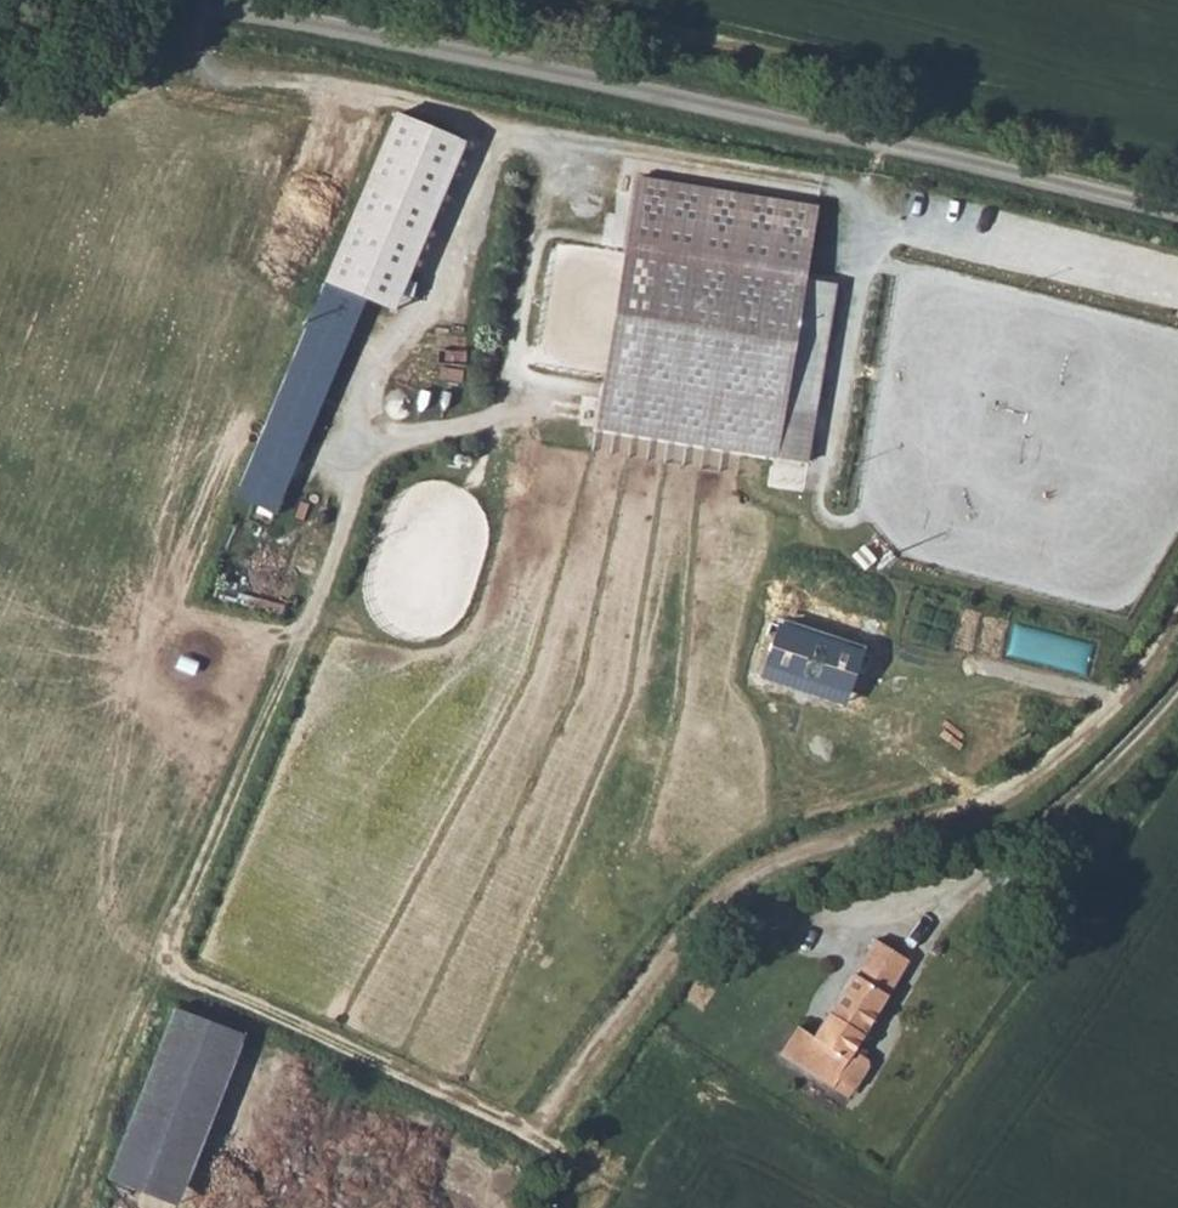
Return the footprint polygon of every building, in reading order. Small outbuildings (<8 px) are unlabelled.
[(395,112),(243,501),(283,516),(368,302),(393,312),(461,138),(395,112)] [(818,199),(622,169),(583,423),(811,458),(838,280),(810,276),(822,199),(818,199)] [(850,703),(867,646),(780,620),(763,677),(850,703)] [(852,1052),(908,960),(874,938),(812,1039),(795,1029),(779,1056),(795,1066),(829,1088),(835,1079),(851,1089),(863,1069),(862,1058),(852,1052)] [(245,1034),(178,1007),(110,1176),(177,1203),(245,1034)]
